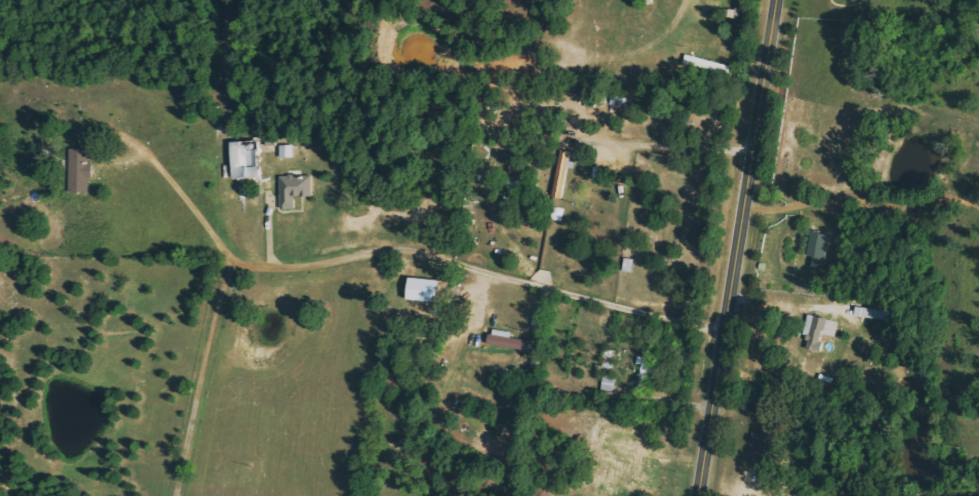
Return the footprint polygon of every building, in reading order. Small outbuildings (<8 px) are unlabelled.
[(685,56),(684,63),(729,73),(730,66),(685,56)] [(232,141),(233,179),(260,178),(259,141),(232,141)] [(280,157),(293,158),(293,145),(281,145),(280,157)] [(91,149),(71,149),(70,192),(90,193),(91,149)] [(553,197),(563,199),(571,152),(561,150),(553,197)] [(295,209),(295,198),(313,197),(312,175),(280,176),(282,209),(295,209)] [(564,209),(555,207),(553,219),(562,221),(564,209)] [(813,257),(812,266),(825,267),(828,234),(811,232),(809,257),(813,257)] [(408,301),(438,302),(439,279),(409,278),(408,301)] [(803,349),(820,352),(824,335),(835,337),(839,322),(810,315),(803,349)] [(614,369),(616,350),(605,349),(603,367),(614,369)] [(614,392),(616,376),(603,375),(602,391),(614,392)] [(772,434),(752,433),(750,456),(770,457),(772,434)]
